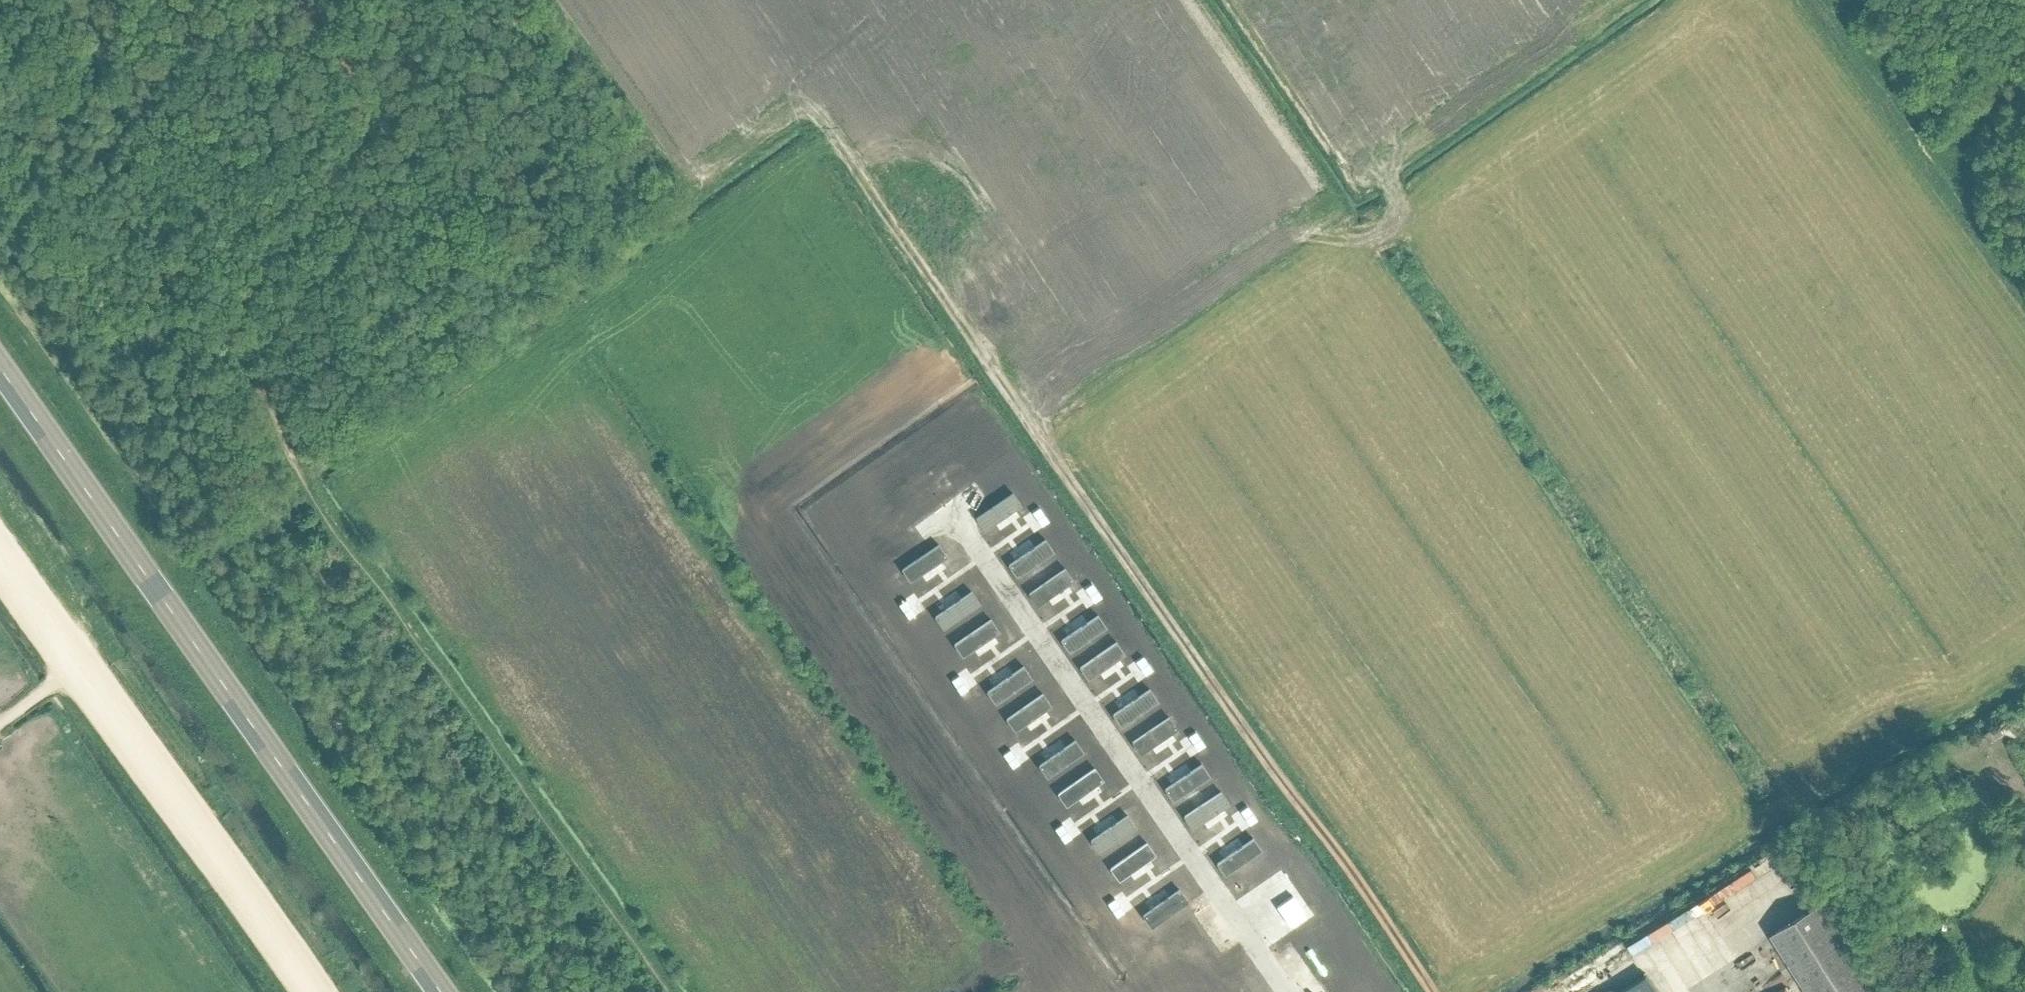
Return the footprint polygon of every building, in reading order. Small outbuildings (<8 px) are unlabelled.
[(1012,491),(975,516),(984,528),(1020,503),(1012,491)] [(1044,537),(1008,562),(1016,574),(1053,549),(1044,537)] [(937,543),(901,568),(910,580),(946,555),(937,543)] [(1064,567),(1028,592),(1036,604),(1072,579),(1064,567)] [(970,590),(934,615),(943,627),(979,602),(970,590)] [(1097,613),(1061,638),(1069,650),(1105,625),(1097,613)] [(990,618),(954,643),(962,655),(998,630),(990,618)] [(1115,640),(1079,665),(1087,677),(1123,652),(1115,640)] [(1023,664),(986,689),(995,702),(1031,677),(1023,664)] [(1148,687),(1112,712),(1121,724),(1157,699),(1148,687)] [(1042,692),(1006,717),(1014,729),(1050,704),(1042,692)] [(1168,715),(1131,740),(1140,752),(1176,727),(1168,715)] [(1074,738),(1038,763),(1046,775),(1082,750),(1074,738)] [(1200,762),(1164,787),(1172,799),(1208,774),(1200,762)] [(1094,766),(1057,791),(1066,804),(1102,778),(1094,766)] [(1220,790),(1183,815),(1192,827),(1228,802),(1220,790)] [(1127,813),(1090,838),(1099,850),(1135,825),(1127,813)] [(1224,873),(1260,848),(1252,836),(1216,861),(1224,873)] [(1146,841),(1110,866),(1118,878),(1154,853),(1146,841)] [(1150,925),(1187,900),(1178,888),(1142,913),(1150,925)] [(1292,894),(1276,905),(1289,925),(1305,914),(1292,894)] [(1822,901),(1771,933),(1799,978),(1808,991),(1879,991),(1822,901)] [(1633,981),(1615,991),(1657,991),(1645,973),(1633,981)]
